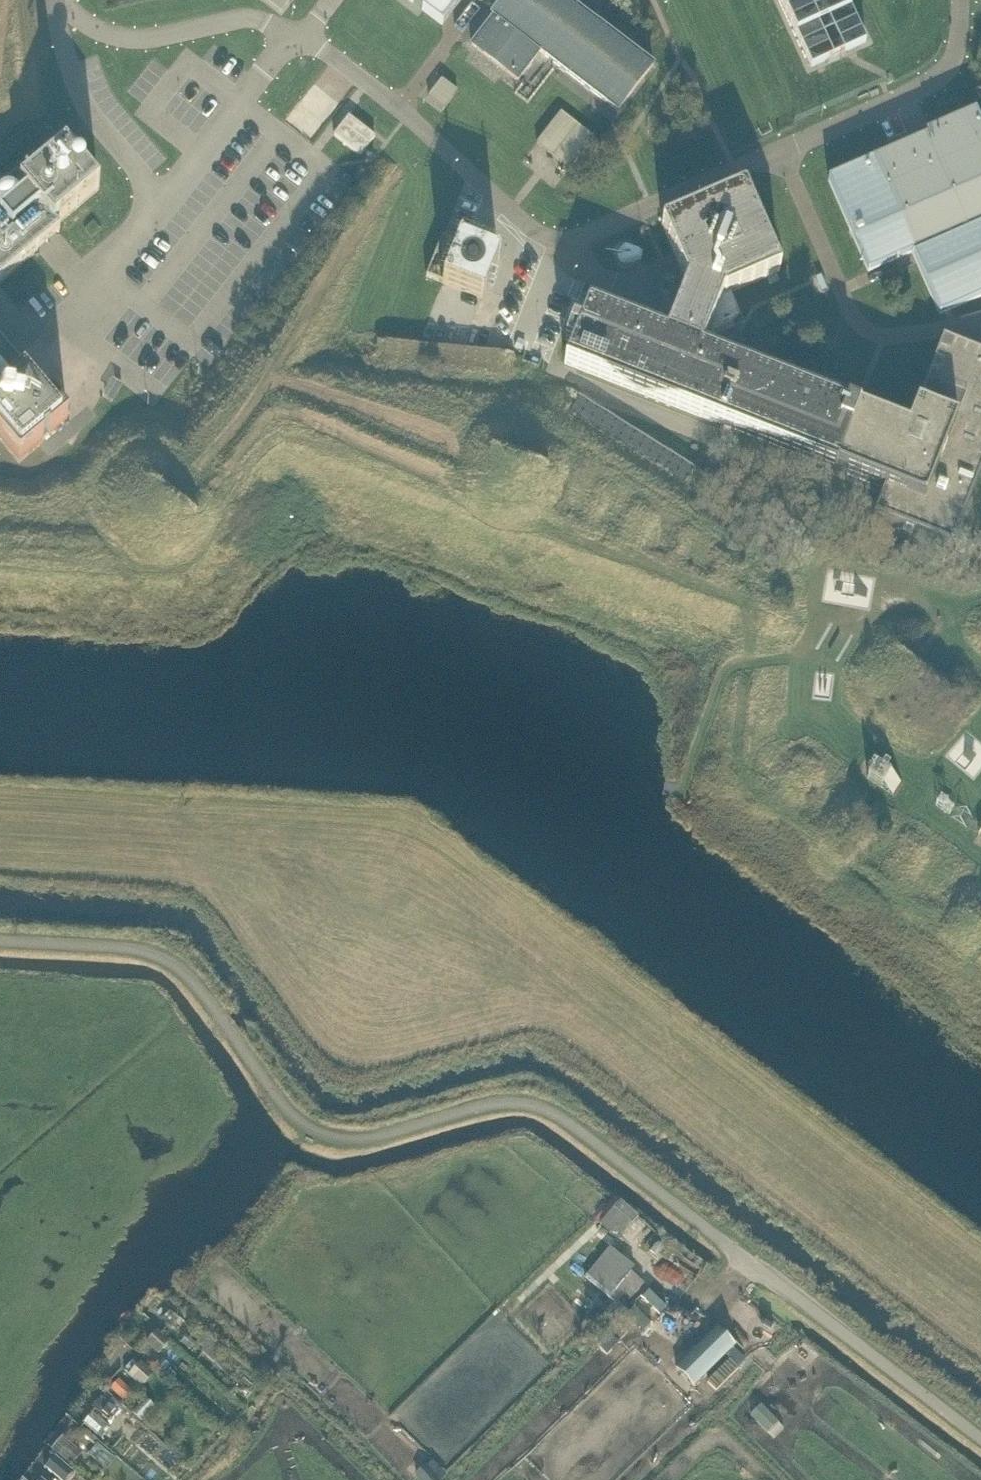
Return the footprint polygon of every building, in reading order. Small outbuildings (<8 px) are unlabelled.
[(414,4),(414,3),(423,10),(423,11),(442,26),(462,0),(409,0),(414,4)] [(492,16),(494,17),(472,46),(518,82),(541,52),(618,112),(654,66),(576,6),(581,0),(504,0),(492,16)] [(864,43),(845,0),(779,0),(809,67),(864,43)] [(459,92),(443,80),(429,98),(445,110),(459,92)] [(980,297),(980,124),(976,113),(927,134),(929,137),(829,181),(869,272),(913,253),(940,315),(980,297)] [(350,116),(335,136),(349,147),(361,156),(364,152),(368,148),(376,137),(364,127),(350,116)] [(56,227),(100,190),(66,150),(22,187),(17,181),(0,196),(0,284),(38,251),(34,246),(56,227)] [(737,329),(741,328),(727,295),(741,289),(743,293),(751,290),(749,286),(781,272),(745,189),(662,225),(686,281),(688,281),(677,309),(675,310),(674,308),(672,307),(670,307),(668,307),(666,308),(665,310),(665,312),(665,314),(666,316),(668,317),(670,317),(672,317),(673,319),(667,336),(588,305),(565,364),(836,470),(836,471),(837,471),(885,490),(874,517),(913,532),(953,548),(980,476),(980,355),(944,340),(908,430),(860,411),(859,412),(859,411),(702,350),(706,341),(708,342),(737,329)] [(484,300),(494,275),(500,260),(459,243),(443,284),(484,300)] [(53,402),(46,408),(37,398),(43,394),(42,393),(37,397),(0,354),(0,436),(21,460),(68,420),(69,420),(69,419),(54,402),(53,402)] [(626,1232),(638,1219),(620,1202),(598,1227),(603,1232),(609,1232),(617,1224),(626,1232)] [(630,1271),(634,1267),(611,1248),(585,1278),(586,1279),(570,1296),(596,1321),(605,1311),(601,1307),(609,1299),(616,1305),(626,1294),(631,1298),(644,1284),(630,1271)] [(694,1387),(735,1346),(718,1328),(676,1369),(694,1387)] [(151,1356),(138,1373),(151,1382),(164,1365),(151,1356)] [(117,1384),(132,1394),(140,1382),(125,1372),(117,1384)] [(137,1403),(149,1414),(162,1400),(150,1389),(137,1403)] [(423,1479),(438,1479),(446,1472),(438,1464),(433,1469),(425,1462),(415,1471),(423,1479)] [(136,1479),(156,1479),(152,1471),(136,1478),(136,1479)]
